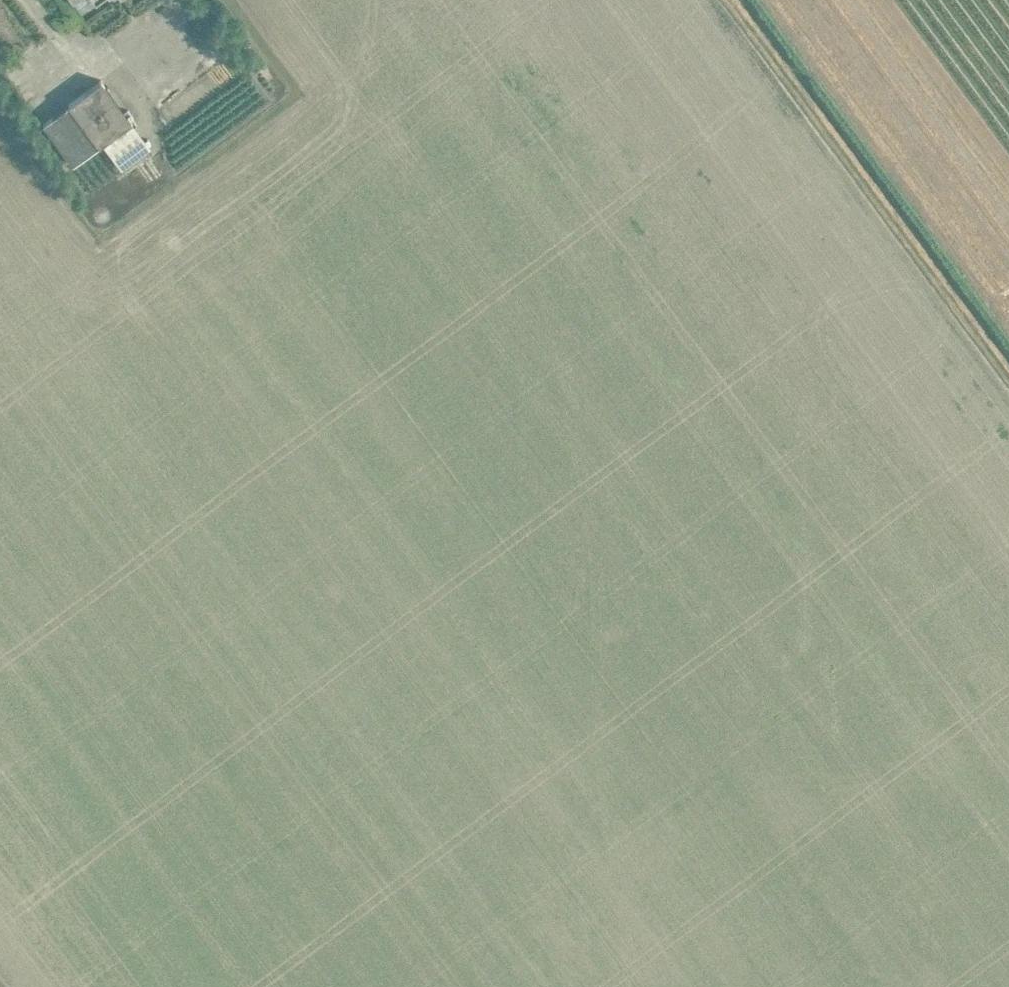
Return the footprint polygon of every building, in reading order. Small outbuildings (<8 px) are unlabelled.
[(150,4),(156,14),(178,0),(156,0),(150,4)] [(100,80),(71,102),(101,143),(130,122),(131,121),(100,80)] [(72,165),(101,143),(71,102),(67,104),(68,105),(42,124),(72,165)] [(101,143),(119,167),(148,146),(130,122),(101,143)]
